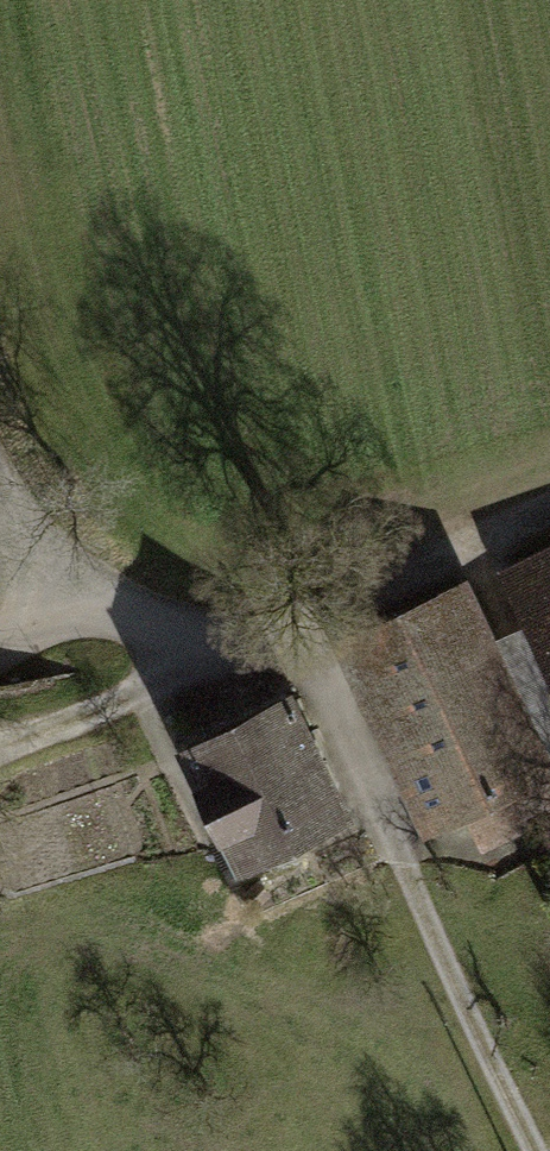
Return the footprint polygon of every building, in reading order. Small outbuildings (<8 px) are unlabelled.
[(513,577),(539,632),(549,657),(549,559),(513,577)] [(464,588),(346,642),(428,820),(508,783),(456,670),(493,653),(464,588)] [(549,800),(549,657),(539,632),(493,653),(456,670),(508,783),(521,813),(549,800)] [(285,701),(189,748),(242,858),(322,820),(327,830),(341,824),(336,814),(339,812),(285,701)]
